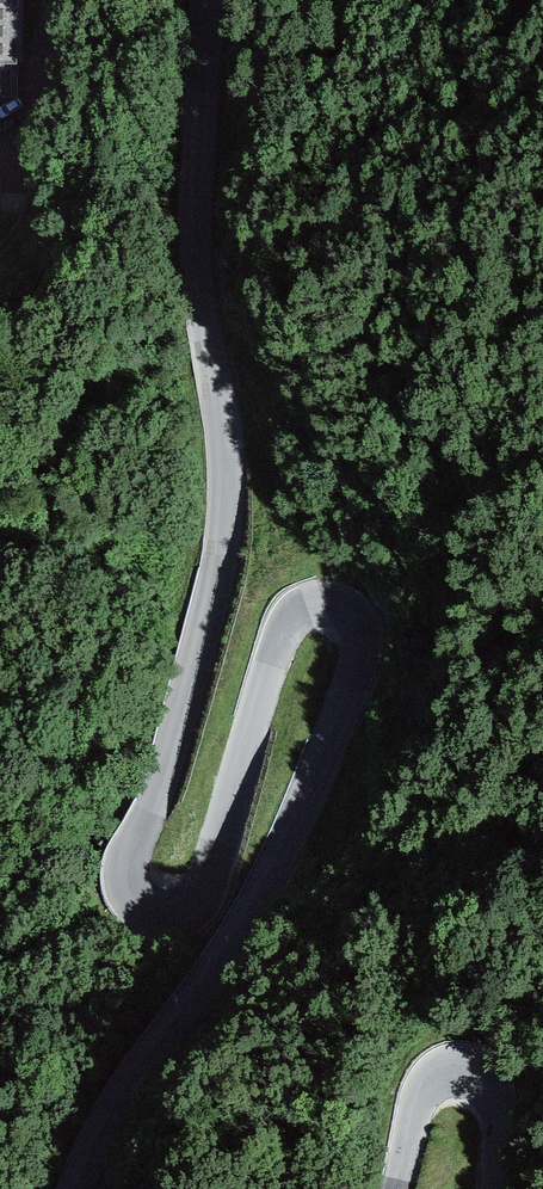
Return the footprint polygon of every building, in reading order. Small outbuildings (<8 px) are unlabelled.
[(16,97),(17,0),(0,0),(0,96),(16,97)]
